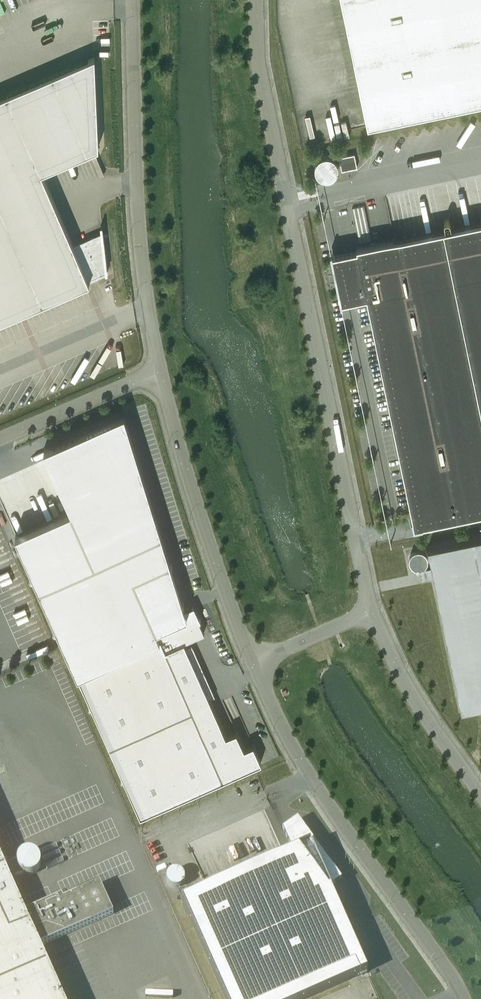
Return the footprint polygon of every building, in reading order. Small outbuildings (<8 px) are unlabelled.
[(368,126),(480,103),(480,0),(343,0),(368,126)] [(19,313),(86,284),(90,282),(89,280),(108,272),(102,225),(101,225),(102,234),(74,246),(42,172),(99,147),(95,56),(0,97),(0,321),(19,313)] [(353,154),(339,157),(341,164),(342,170),(356,167),(353,154)] [(333,177),(335,175),(337,172),(338,169),(338,165),(337,162),(335,159),(332,157),(328,157),(325,157),(321,158),(318,161),(317,164),(316,168),(317,172),(319,175),(322,177),(326,178),(329,178),(333,177)] [(365,288),(412,517),(411,517),(413,527),(423,525),(423,524),(480,512),(480,221),(451,227),(450,221),(448,220),(446,220),(445,221),(444,223),(445,228),(357,246),(359,257),(349,259),(355,290),(365,288)] [(71,510),(15,534),(78,675),(141,816),(261,762),(253,744),(244,748),(236,730),(226,735),(184,641),(204,632),(199,620),(201,620),(200,619),(199,620),(197,615),(193,617),(191,613),(188,615),(187,615),(124,412),(44,448),(71,510)] [(428,547),(432,568),(420,571),(422,581),(434,579),(461,710),(480,706),(480,536),(428,547)] [(330,888),(340,880),(335,874),(333,868),(332,869),(297,821),(283,832),(289,845),(294,842),(297,850),(204,891),(204,890),(190,897),(186,887),(177,891),(225,998),(307,998),(368,972),(330,888)] [(0,857),(0,998),(63,998),(40,947),(114,914),(100,883),(63,900),(61,895),(61,897),(55,900),(54,898),(53,898),(54,900),(25,913),(10,880),(23,874),(25,875),(27,875),(29,875),(32,875),(34,874),(35,873),(37,872),(39,871),(40,869),(40,867),(41,865),(41,863),(41,861),(40,859),(39,857),(38,855),(36,854),(34,853),(32,852),(30,852),(28,852),(26,852),(24,853),(22,854),(21,855),(20,857),(18,859),(18,861),(4,867),(0,857)] [(177,867),(162,873),(168,888),(183,882),(177,867)]
